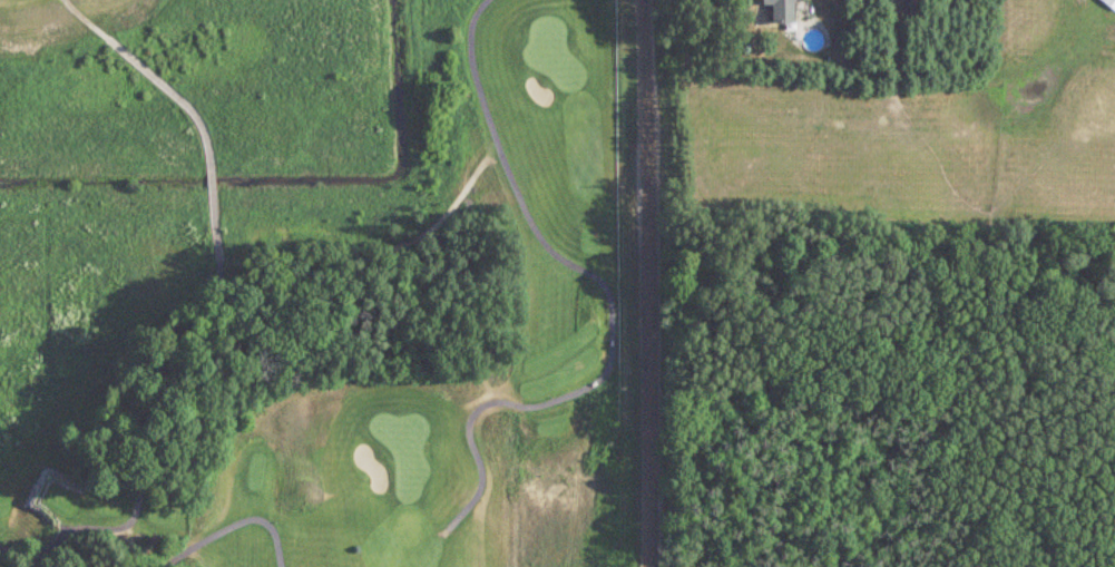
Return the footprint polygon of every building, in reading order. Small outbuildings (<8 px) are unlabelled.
[(765,5),(775,5),(775,25),(796,25),(796,0),(765,0),(765,5)] [(1114,11),(1114,0),(1102,0),(1114,11)]
